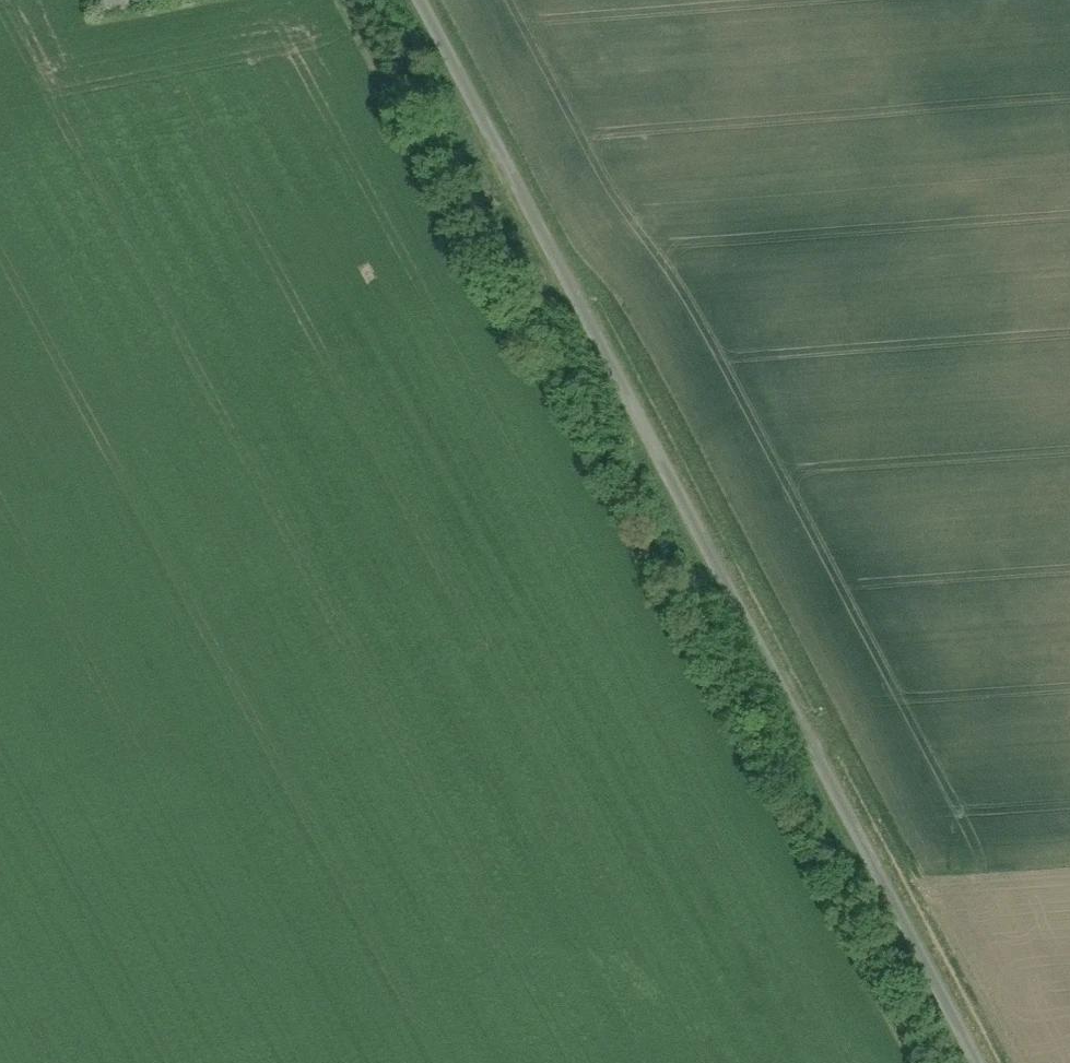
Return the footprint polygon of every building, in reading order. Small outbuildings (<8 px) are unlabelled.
[(98,11),(147,0),(93,0),(98,11)]
